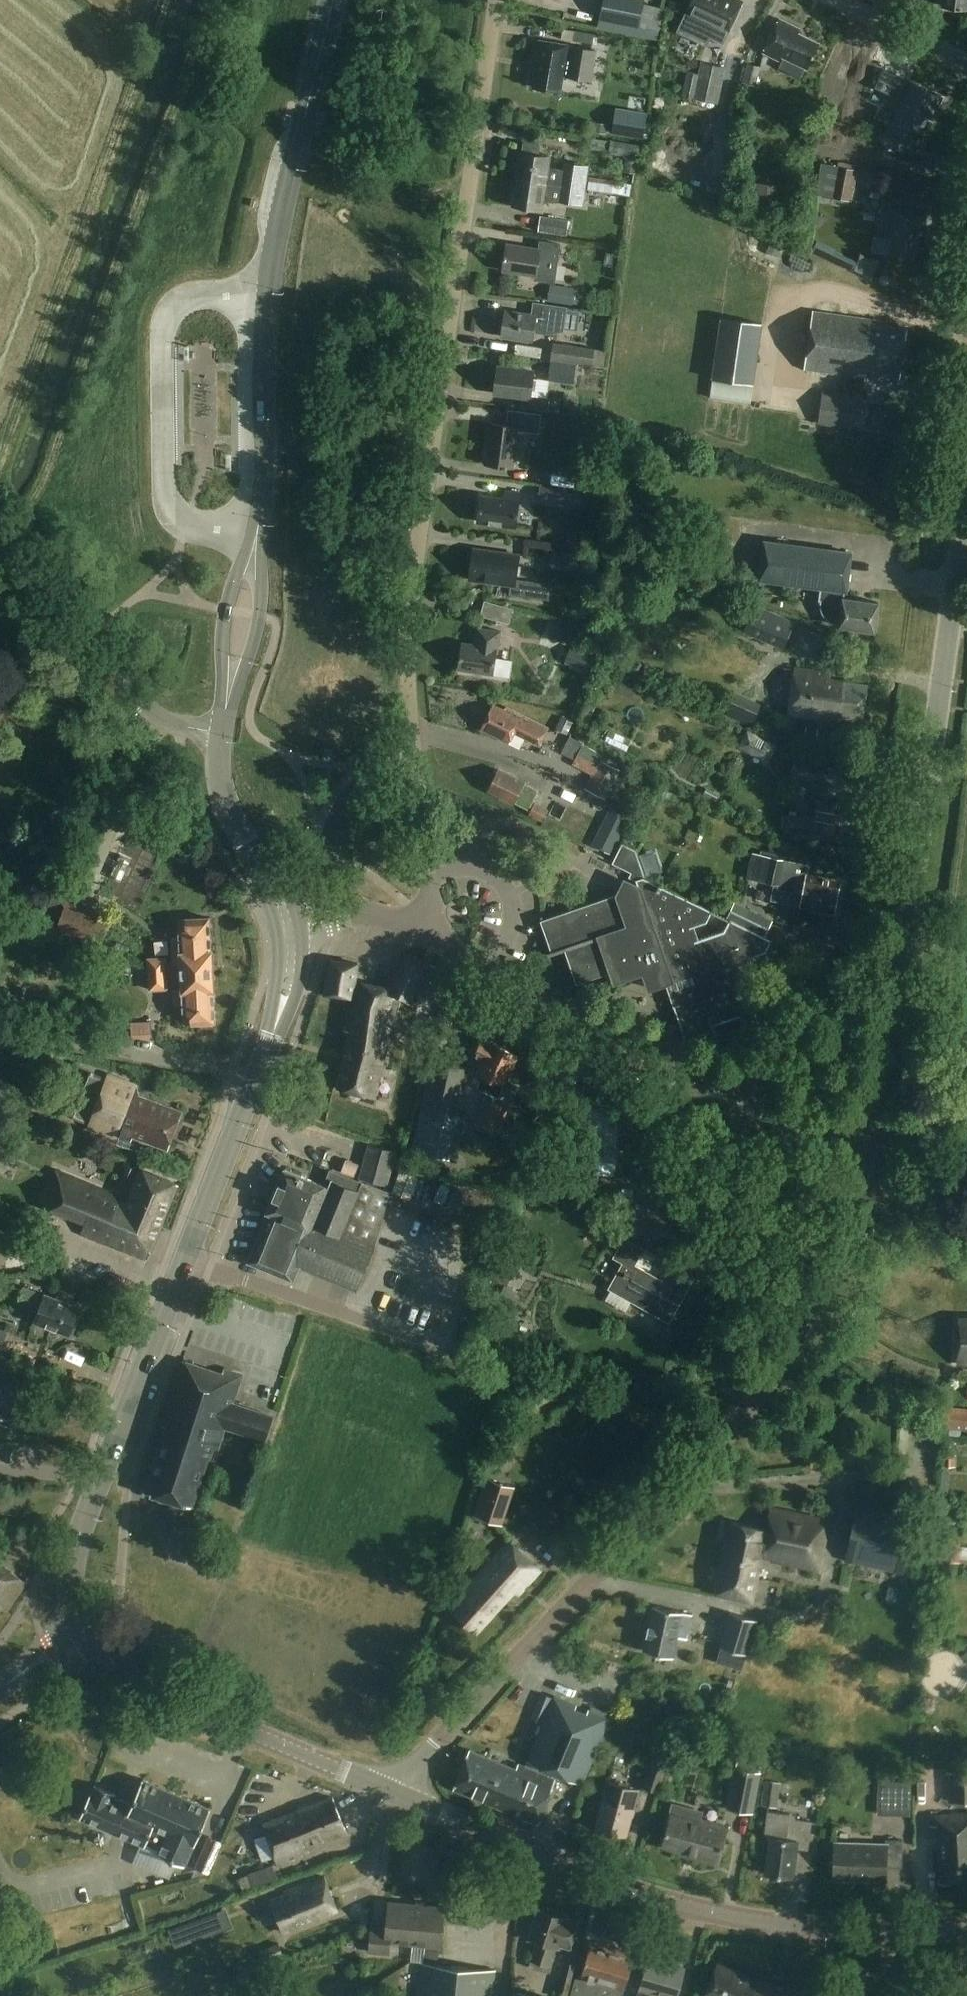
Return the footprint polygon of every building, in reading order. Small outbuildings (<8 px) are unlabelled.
[(644,0),(603,0),(598,29),(638,37),(645,0),(644,0)] [(687,10),(712,22),(710,26),(727,34),(743,0),(742,0),(691,0),(687,10)] [(941,6),(966,9),(966,0),(942,0),(941,6)] [(658,29),(660,2),(649,1),(647,28),(658,29)] [(801,30),(780,19),(764,52),(780,60),(782,56),(808,68),(820,44),(799,33),(801,30)] [(570,33),(550,30),(548,42),(536,40),(532,63),(537,63),(533,87),(561,92),(564,76),(591,80),(596,50),(568,46),(570,33)] [(687,72),(682,95),(694,98),(718,103),(725,67),(702,62),(699,75),(687,72)] [(762,67),(748,63),(743,82),(756,86),(762,67)] [(942,98),(909,82),(900,99),(904,101),(892,126),(917,138),(927,117),(932,119),(942,98)] [(516,180),(555,186),(556,180),(547,179),(550,156),(539,154),(540,145),(538,144),(526,142),(524,143),(523,152),(520,152),(516,180)] [(638,144),(610,142),(609,152),(627,153),(625,172),(636,172),(638,144)] [(858,169),(822,163),(816,195),(852,201),(858,169)] [(565,174),(563,187),(585,191),(587,178),(565,174)] [(555,189),(555,186),(516,180),(513,207),(542,211),(545,188),(555,189)] [(764,186),(762,215),(779,216),(781,187),(764,186)] [(585,191),(563,187),(561,198),(584,202),(585,191)] [(927,213),(890,208),(886,238),(890,238),(888,255),(916,259),(919,235),(924,236),(927,213)] [(570,221),(541,216),(538,234),(567,238),(570,221)] [(560,244),(541,241),(539,249),(507,244),(503,271),(535,276),(535,279),(554,282),(560,244)] [(574,288),(550,285),(547,302),(572,305),(574,288)] [(533,302),(531,314),(505,310),(502,336),(533,341),(534,333),(545,335),(564,332),(567,307),(533,302)] [(879,321),(813,312),(805,369),(845,375),(843,394),(823,392),(818,423),(858,429),(865,376),(880,378),(880,375),(900,378),(906,330),(887,327),(879,321)] [(763,324),(721,318),(713,378),(754,384),(763,324)] [(551,361),(577,365),(578,363),(605,367),(607,350),(554,342),(551,361)] [(575,385),(577,365),(551,361),(548,381),(575,385)] [(494,393),(525,397),(523,408),(549,412),(551,399),(531,397),(534,372),(497,367),(494,393)] [(542,414),(508,410),(506,425),(491,423),(485,465),(513,468),(518,431),(539,433),(542,414)] [(608,471),(583,467),(581,482),(606,486),(608,471)] [(570,490),(540,487),(539,500),(569,504),(570,490)] [(520,493),(505,491),(504,499),(481,496),(478,522),(516,527),(520,493)] [(927,514),(925,525),(932,526),(934,514),(927,514)] [(851,553),(766,542),(761,579),(819,587),(819,597),(819,606),(820,613),(822,617),(825,620),(828,623),(830,625),(833,626),(875,632),(879,602),(843,597),(844,590),(846,590),(851,553)] [(520,556),(474,549),(470,579),(511,584),(510,594),(548,600),(550,584),(517,579),(520,556)] [(514,609),(485,601),(481,616),(509,624),(514,609)] [(794,622),(754,606),(743,633),(783,649),(794,622)] [(501,631),(478,628),(475,645),(462,643),(458,669),(493,675),(493,674),(510,677),(512,660),(495,658),(496,650),(499,650),(501,631)] [(830,674),(796,670),(790,714),(838,721),(839,718),(862,722),(867,685),(830,680),(830,674)] [(761,704),(735,693),(726,716),(752,727),(761,704)] [(505,710),(493,704),(481,729),(509,743),(514,732),(540,745),(548,728),(506,707),(505,710)] [(818,729),(806,727),(805,741),(817,743),(818,729)] [(778,746),(749,730),(739,747),(768,764),(778,746)] [(606,756),(583,745),(576,759),(594,768),(584,789),(616,805),(628,779),(619,774),(621,770),(603,761),(606,756)] [(826,766),(794,758),(790,776),(822,783),(826,766)] [(525,783),(497,770),(488,789),(530,809),(539,790),(525,783)] [(576,792),(549,779),(542,794),(569,807),(576,792)] [(852,805),(818,800),(816,818),(788,815),(786,832),(813,835),(813,836),(847,840),(852,805)] [(550,810),(535,803),(529,816),(544,822),(550,810)] [(636,849),(623,843),(613,863),(632,872),(619,893),(616,894),(616,895),(542,920),(553,951),(548,952),(549,955),(566,949),(578,982),(612,970),(615,980),(646,970),(665,964),(678,1003),(674,1005),(685,1039),(713,1030),(717,1040),(720,1039),(714,1024),(753,1011),(739,970),(745,958),(767,951),(772,939),(769,937),(663,885),(660,883),(660,884),(646,877),(636,849)] [(785,859),(753,853),(747,878),(779,885),(779,883),(792,885),(791,890),(804,893),(801,904),(835,911),(841,882),(809,875),(811,864),(785,859)] [(119,871),(108,893),(119,898),(130,876),(119,871)] [(65,904),(51,899),(42,921),(56,927),(55,931),(97,948),(109,916),(67,900),(65,904)] [(748,908),(741,922),(766,935),(774,921),(748,908)] [(182,969),(214,967),(213,950),(211,950),(210,918),(187,919),(179,919),(180,938),(172,939),(173,962),(173,963),(182,963),(182,969)] [(436,967),(408,952),(388,988),(356,980),(359,964),(331,959),(325,994),(351,998),(346,1030),(352,1032),(337,1087),(375,1097),(400,998),(415,1006),(436,967)] [(148,959),(149,968),(166,967),(166,963),(166,958),(148,959)] [(173,962),(166,963),(166,967),(149,968),(150,990),(167,989),(167,979),(182,979),(183,990),(175,991),(176,1005),(184,1005),(185,1024),(193,1023),(193,1024),(215,1022),(213,990),(215,990),(214,967),(182,969),(182,963),(173,963),(173,962)] [(156,1022),(136,1023),(137,1040),(157,1039),(156,1022)] [(518,1054),(483,1037),(474,1055),(484,1060),(478,1073),(484,1076),(478,1088),(498,1097),(518,1054)] [(412,1150),(448,1157),(466,1068),(430,1061),(412,1150)] [(106,1080),(90,1074),(74,1116),(90,1122),(88,1127),(116,1137),(117,1135),(131,1140),(133,1135),(167,1148),(181,1111),(139,1095),(136,1085),(108,1074),(106,1080)] [(621,1096),(581,1094),(577,1158),(617,1160),(621,1096)] [(508,1106),(483,1098),(476,1124),(501,1131),(508,1106)] [(0,1136),(0,1156),(15,1163),(22,1146),(0,1136)] [(396,1152),(368,1144),(359,1178),(387,1186),(396,1152)] [(178,1184),(140,1169),(128,1199),(56,1170),(42,1206),(85,1223),(81,1232),(149,1259),(178,1184)] [(390,1193),(331,1169),(324,1185),(285,1169),(267,1212),(269,1213),(249,1262),(293,1280),(299,1266),(358,1290),(374,1249),(390,1193)] [(419,1200),(423,1177),(403,1173),(398,1196),(419,1200)] [(447,1184),(439,1201),(448,1205),(456,1189),(447,1184)] [(390,1232),(401,1235),(406,1217),(395,1214),(390,1232)] [(695,1277),(624,1237),(613,1257),(623,1262),(608,1288),(670,1322),(695,1277)] [(45,1294),(24,1286),(17,1303),(38,1311),(34,1321),(70,1334),(80,1307),(72,1304),(75,1295),(60,1289),(57,1298),(45,1294)] [(958,1318),(957,1364),(966,1364),(966,1318),(958,1318)] [(8,1344),(12,1334),(0,1330),(0,1340),(8,1344)] [(223,1374),(182,1361),(162,1425),(167,1427),(147,1492),(193,1506),(208,1457),(211,1458),(214,1448),(218,1449),(224,1429),(265,1442),(274,1415),(233,1402),(242,1375),(224,1369),(223,1374)] [(13,1423),(24,1393),(25,1390),(0,1381),(0,1421),(12,1426),(13,1423)] [(949,1405),(947,1427),(966,1429),(966,1407),(949,1405)] [(516,1486),(484,1477),(473,1515),(504,1525),(516,1486)] [(916,1511),(858,1499),(845,1561),(903,1574),(916,1511)] [(830,1521),(770,1508),(766,1529),(732,1522),(717,1592),(763,1602),(768,1580),(758,1578),(762,1556),(772,1558),(771,1562),(819,1572),(830,1521)] [(945,1534),(944,1563),(966,1564),(966,1556),(966,1535),(945,1534)] [(540,1571),(509,1542),(450,1607),(477,1632),(514,1591),(518,1595),(540,1571)] [(0,1565),(0,1610),(1,1608),(7,1612),(26,1583),(0,1565)] [(692,1615),(653,1606),(644,1651),(674,1657),(678,1636),(687,1638),(692,1615)] [(758,1620),(730,1612),(721,1646),(748,1654),(758,1620)] [(612,1719),(544,1691),(532,1720),(542,1724),(527,1761),(585,1785),(612,1719)] [(509,1811),(527,1768),(518,1764),(516,1769),(470,1750),(454,1789),(509,1811)] [(669,1760),(654,1755),(644,1788),(659,1793),(669,1760)] [(764,1760),(738,1755),(728,1808),(754,1813),(764,1760)] [(527,1768),(509,1811),(537,1823),(555,1779),(527,1768)] [(953,1773),(953,1801),(966,1801),(966,1788),(966,1773),(953,1773)] [(189,1799),(144,1780),(132,1807),(128,1806),(129,1803),(121,1800),(121,1801),(114,1798),(116,1794),(98,1786),(94,1794),(91,1793),(81,1818),(145,1846),(145,1845),(159,1851),(158,1855),(185,1866),(194,1844),(195,1845),(210,1808),(199,1803),(197,1795),(189,1799)] [(638,1790),(609,1782),(597,1828),(626,1836),(638,1790)] [(909,1783),(875,1783),(874,1817),(909,1817),(909,1783)] [(325,1786),(307,1791),(310,1803),(328,1799),(325,1786)] [(347,1833),(333,1797),(263,1824),(279,1865),(310,1853),(308,1848),(347,1833)] [(796,1815),(768,1811),(765,1838),(770,1838),(766,1874),(793,1878),(797,1849),(809,1850),(813,1821),(795,1819),(796,1815)] [(930,1815),(931,1826),(938,1825),(941,1881),(966,1880),(966,1813),(930,1815)] [(728,1828),(699,1820),(698,1822),(671,1815),(663,1846),(694,1854),(693,1857),(718,1863),(728,1828)] [(223,1843),(209,1837),(196,1868),(209,1874),(223,1843)] [(903,1840),(887,1839),(887,1844),(835,1843),(834,1879),(887,1880),(887,1867),(902,1867),(903,1840)] [(278,1868),(243,1877),(246,1888),(281,1879),(278,1868)] [(337,1910),(325,1876),(310,1883),(309,1881),(285,1891),(286,1893),(269,1900),(281,1932),(282,1936),(289,1934),(288,1930),(316,1920),(337,1910)] [(413,1944),(417,1904),(389,1902),(386,1929),(372,1928),(369,1952),(389,1954),(391,1942),(413,1944)] [(417,1904),(413,1944),(426,1945),(424,1963),(423,1963),(420,1995),(492,1995),(494,1970),(438,1965),(440,1947),(441,1947),(445,1907),(417,1904)] [(568,1918),(538,1909),(530,1939),(537,1941),(530,1966),(549,1972),(556,1949),(563,1951),(564,1946),(570,1948),(577,1921),(568,1919),(568,1918)] [(195,1919),(166,1929),(173,1948),(202,1938),(195,1919)] [(110,1926),(112,1936),(129,1933),(127,1923),(110,1926)] [(591,1942),(582,1976),(576,1974),(572,1991),(571,1995),(601,1995),(602,1995),(604,1995),(608,1985),(625,1990),(634,1956),(614,1950),(614,1948),(591,1942)] [(648,1957),(640,1987),(638,1995),(665,1995),(668,1995),(678,1995),(686,1968),(648,1957)] [(565,1961),(556,1995),(569,1995),(577,1964),(565,1961)] [(718,1963),(704,1995),(811,1995),(780,1983),(778,1988),(718,1963)]
